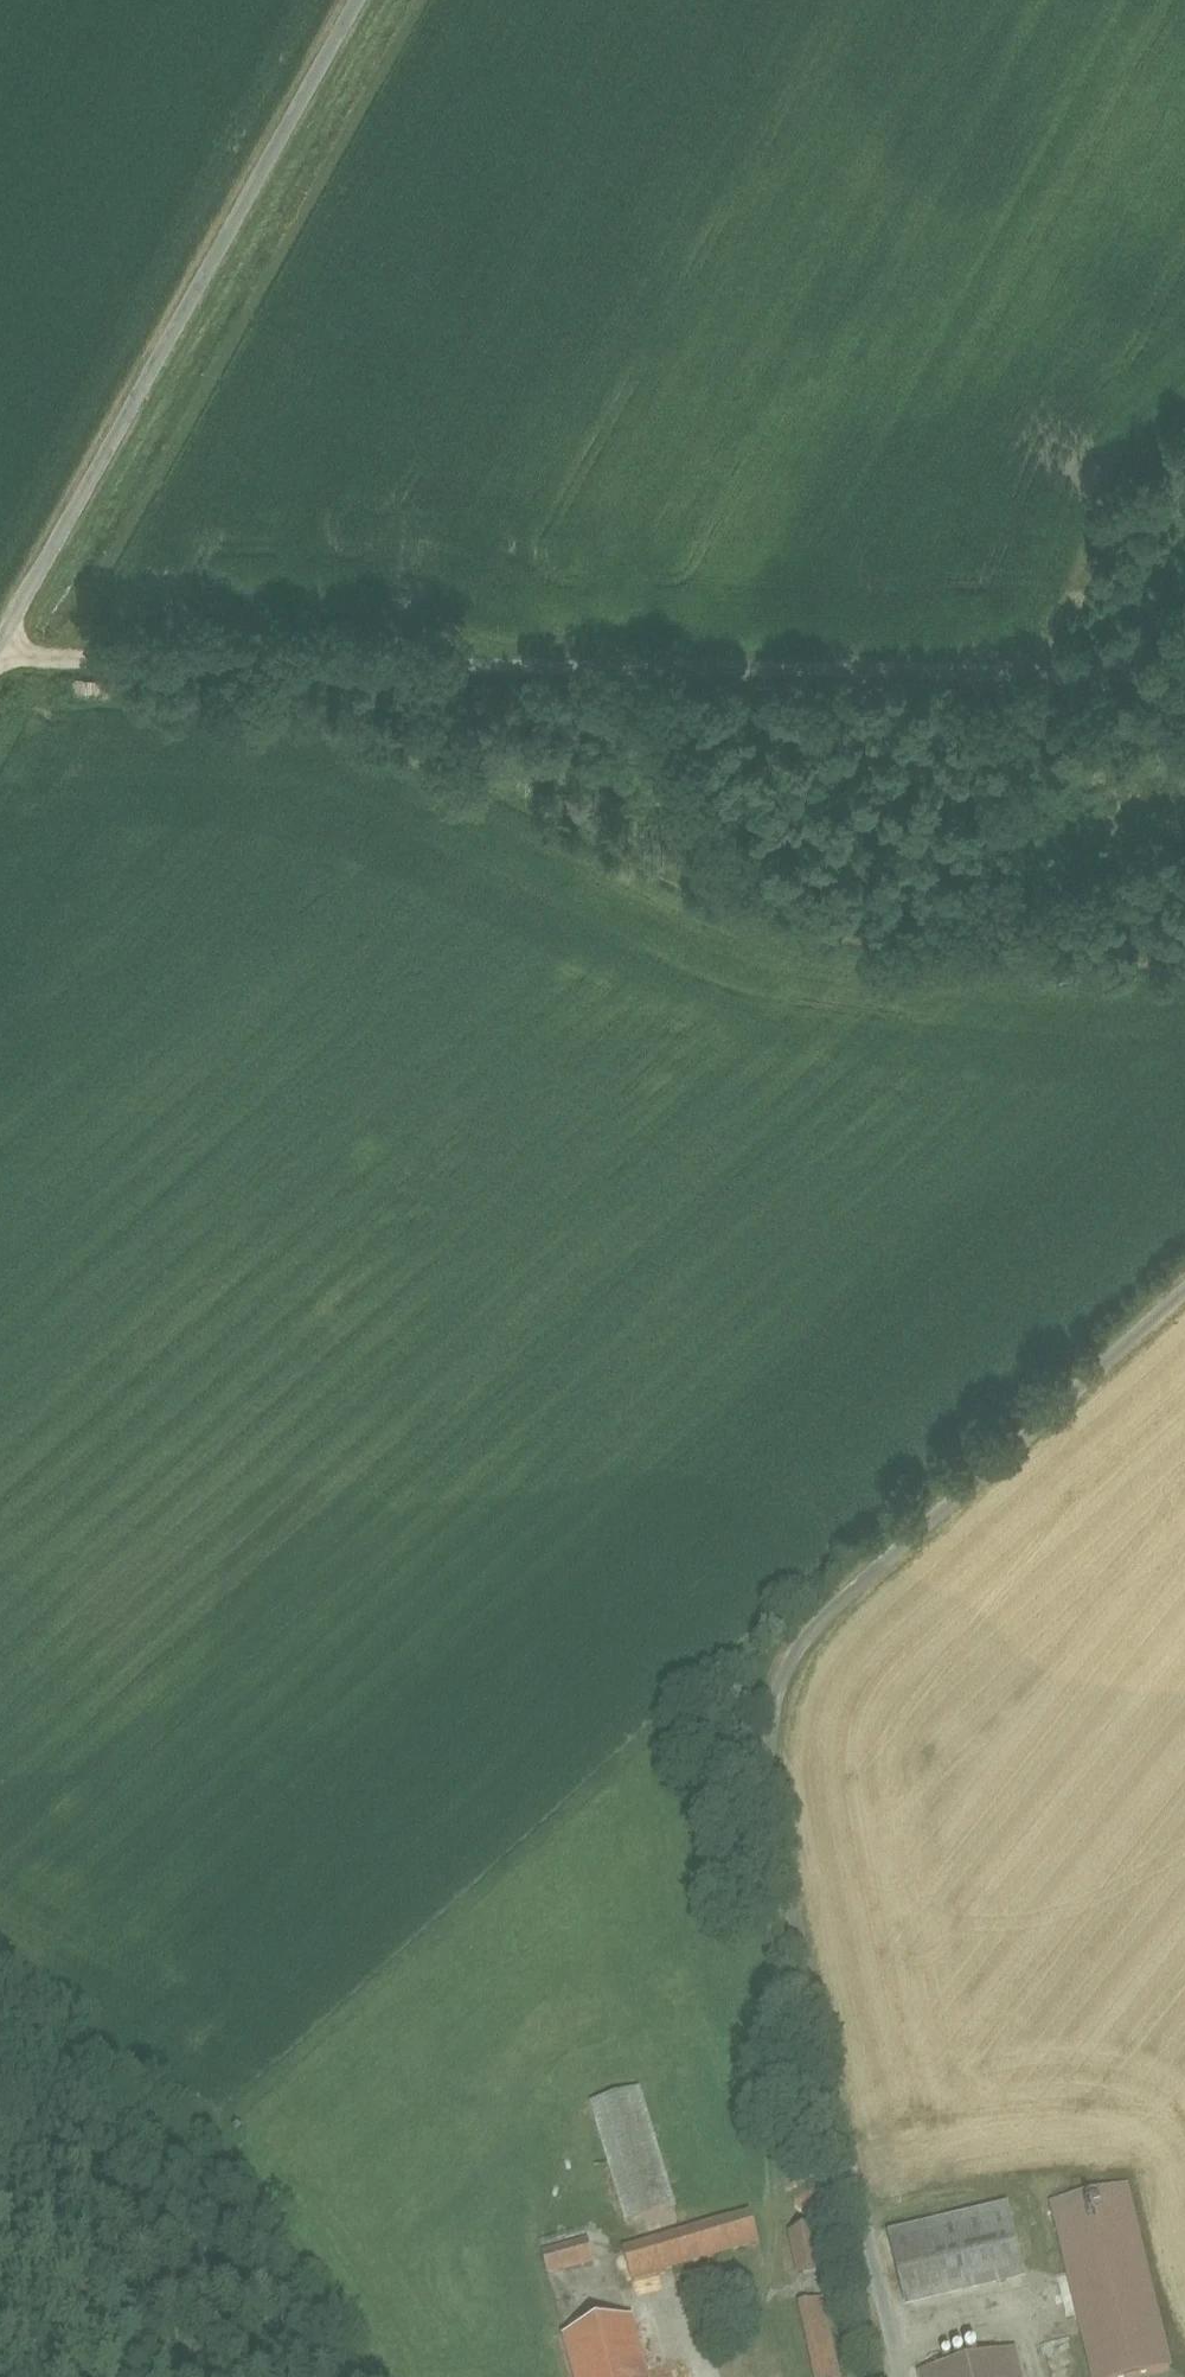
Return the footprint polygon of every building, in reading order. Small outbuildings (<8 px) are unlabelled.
[(678,2210),(641,2087),(589,2103),(627,2225),(678,2210)] [(1130,2185),(1049,2205),(1091,2376),(1145,2376),(1175,2370),(1130,2185)] [(1026,2285),(1008,2208),(889,2235),(906,2312),(1026,2285)] [(760,2246),(749,2212),(622,2250),(632,2284),(760,2246)] [(826,2268),(818,2228),(788,2235),(797,2275),(826,2268)] [(596,2259),(590,2237),(543,2250),(549,2273),(596,2259)] [(825,2299),(796,2306),(813,2376),(844,2376),(825,2299)] [(634,2318),(562,2337),(573,2376),(651,2376),(634,2318)] [(1016,2350),(917,2374),(918,2376),(1023,2376),(1016,2350)]
